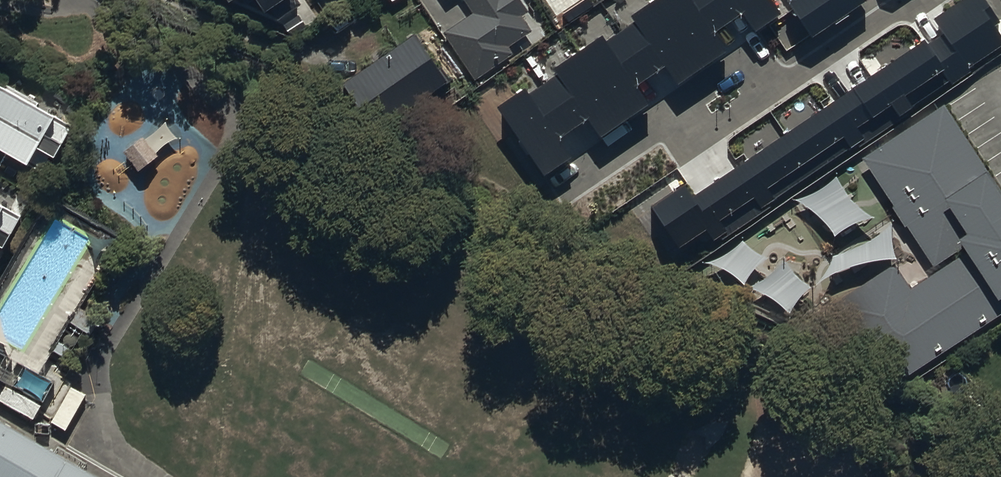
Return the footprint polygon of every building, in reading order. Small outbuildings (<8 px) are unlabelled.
[(265,13),(285,0),(256,0),(265,13)] [(473,16),(443,36),(475,83),(514,57),(507,47),(530,31),(523,21),(528,18),(516,0),(462,0),(473,16)] [(502,110),(546,173),(571,156),(560,138),(588,119),(600,137),(649,104),(637,86),(665,67),(677,85),(729,50),(717,33),(742,15),(755,33),(781,15),(771,0),(662,0),(502,110)] [(652,206),(679,245),(713,223),(722,236),(1000,49),(1000,36),(993,25),(999,21),(985,0),(963,0),(935,19),(944,33),(694,201),(684,185),(652,206)] [(811,34),(861,0),(787,0),(811,34)] [(448,84),(414,36),(340,88),(373,136),(448,84)] [(2,87),(0,90),(0,173),(10,156),(42,176),(51,161),(57,165),(66,150),(61,147),(72,129),(2,87)] [(863,158),(939,273),(911,292),(894,266),(838,302),(894,386),(1000,315),(1000,188),(945,104),(863,158)] [(0,201),(0,250),(21,213),(0,201)] [(0,407),(0,466),(19,476),(123,476),(0,407)]
